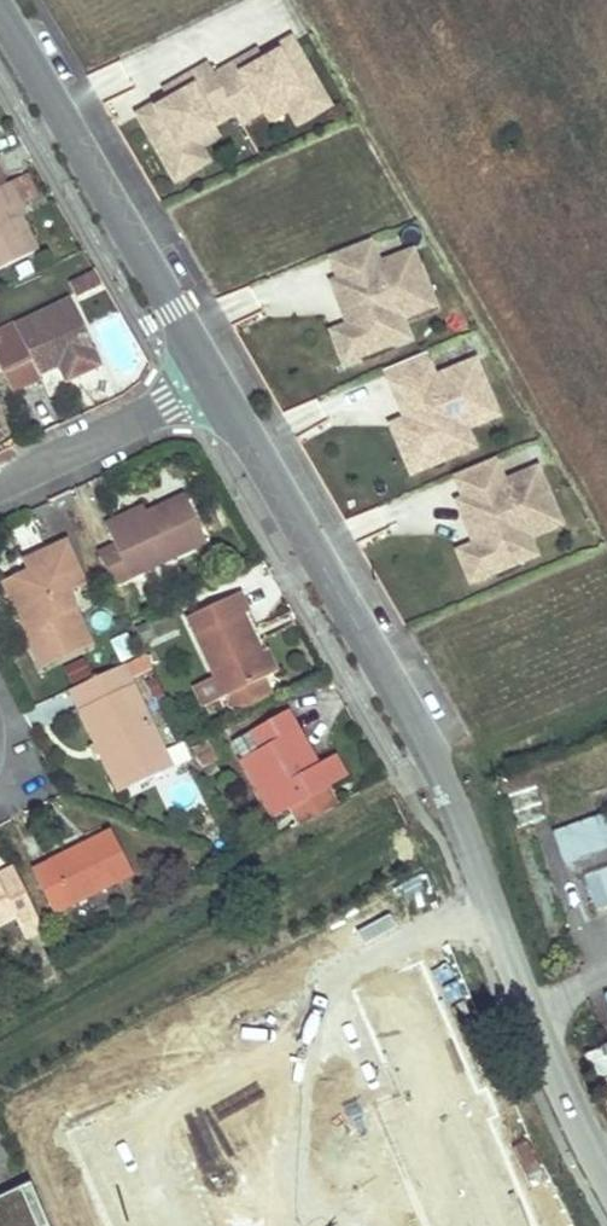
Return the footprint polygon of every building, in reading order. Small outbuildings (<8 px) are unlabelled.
[(156,105),(138,116),(175,181),(208,163),(200,148),(194,138),(214,126),(236,114),(242,125),(265,112),(285,100),(291,111),(299,125),(331,107),(293,40),(276,50),(279,55),(265,63),(245,75),(239,64),(216,77),(210,66),(187,79),(193,90),(171,102),(159,109),(156,105)] [(249,58),(239,64),(245,75),(265,63),(259,52),(249,58)] [(176,85),(165,91),(171,102),(193,90),(187,79),(176,85)] [(285,100),(265,112),(271,122),(291,111),(285,100)] [(214,126),(194,138),(200,148),(220,137),(214,126)] [(24,174),(4,184),(20,216),(40,206),(24,174)] [(4,184),(0,175),(0,268),(36,250),(20,216),(4,184)] [(372,243),(333,258),(342,283),(352,309),(345,312),(351,329),(363,360),(397,347),(389,328),(403,322),(436,309),(415,255),(382,268),(372,243)] [(101,285),(94,269),(69,281),(76,296),(101,285)] [(352,309),(342,283),(335,286),(345,312),(352,309)] [(72,298),(0,331),(0,365),(12,392),(42,378),(40,372),(57,365),(94,347),(72,298)] [(403,322),(389,328),(397,347),(411,341),(403,322)] [(363,360),(351,329),(334,336),(346,366),(363,360)] [(57,365),(65,382),(102,364),(94,347),(57,365)] [(415,420),(408,423),(428,470),(461,456),(453,437),(468,431),(499,418),(477,365),(444,379),(433,353),(388,371),(399,399),(407,397),(415,420)] [(407,397),(399,399),(408,423),(415,420),(407,397)] [(428,470),(408,423),(394,428),(414,477),(428,470)] [(468,431),(453,437),(461,456),(475,450),(468,431)] [(478,528),(471,531),(478,548),(490,578),(524,564),(516,545),(530,540),(562,526),(540,473),(506,487),(496,462),(457,478),(468,503),(478,528)] [(146,513),(111,529),(118,544),(100,553),(114,583),(206,541),(185,495),(146,513)] [(478,528),(468,503),(460,506),(471,531),(478,528)] [(107,520),(111,529),(146,513),(142,504),(107,520)] [(530,540),(516,545),(524,564),(538,559),(530,540)] [(31,570),(14,578),(36,624),(27,628),(45,666),(92,643),(66,590),(84,582),(64,541),(46,549),(51,560),(31,570)] [(490,578),(478,548),(461,555),(474,585),(490,578)] [(26,559),(31,570),(51,560),(46,549),(26,559)] [(36,624),(14,578),(5,583),(27,628),(36,624)] [(267,677),(238,616),(245,613),(251,610),(242,591),(190,617),(235,712),(275,693),(267,676),(267,677)] [(245,613),(238,616),(267,677),(267,676),(280,670),(269,649),(263,652),(245,613)] [(112,640),(123,664),(137,657),(125,634),(112,640)] [(85,654),(63,664),(71,682),(93,672),(85,654)] [(167,753),(131,678),(148,670),(141,655),(137,657),(123,664),(71,688),(114,778),(167,753)] [(288,705),(254,724),(264,742),(245,753),(277,811),(293,802),(330,782),(347,772),(335,749),(318,759),(312,762),(301,743),(307,740),(288,705)] [(264,742),(254,724),(235,735),(245,753),(264,742)] [(208,737),(192,744),(200,761),(216,753),(208,737)] [(307,740),(301,743),(312,762),(318,759),(307,740)] [(167,753),(114,778),(120,791),(173,766),(167,753)] [(506,790),(517,827),(547,818),(536,781),(506,790)] [(330,782),(293,802),(301,818),(338,798),(330,782)] [(552,830),(567,867),(606,852),(606,809),(552,830)] [(113,831),(35,869),(57,912),(134,873),(113,831)] [(594,906),(606,903),(606,865),(584,872),(594,906)] [(0,873),(0,923),(16,915),(21,924),(39,915),(14,866),(0,873)] [(39,915),(21,924),(26,935),(44,926),(39,915)] [(584,1052),(594,1082),(606,1077),(606,1043),(584,1052)] [(29,1181),(0,1196),(0,1225),(14,1225),(29,1181)]
